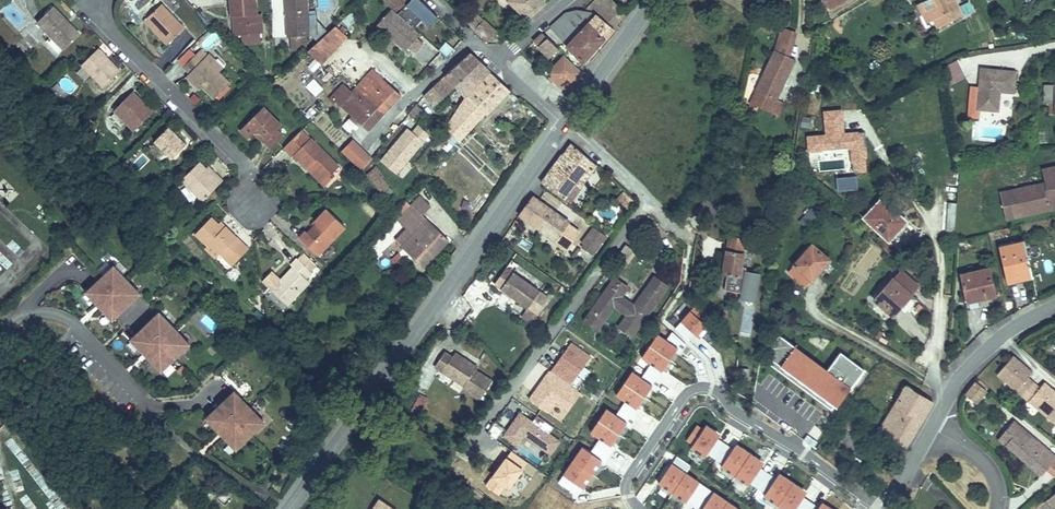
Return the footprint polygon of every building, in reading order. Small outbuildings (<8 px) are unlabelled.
[(232,19),(239,19),(241,38),(265,35),(263,16),(259,16),(257,0),(229,0),(232,19)] [(273,13),(284,13),(284,0),(273,0),(273,13)] [(291,38),(293,38),(309,37),(310,37),(310,30),(309,13),(308,0),(288,0),(291,38)] [(406,0),(396,0),(389,7),(395,12),(399,16),(410,5),(406,0)] [(592,11),(617,23),(626,14),(608,0),(600,0),(592,11)] [(829,12),(849,0),(822,0),(829,12)] [(848,3),(852,10),(869,0),(853,0),(848,3)] [(926,1),(931,10),(934,9),(939,19),(942,18),(945,16),(948,24),(970,13),(964,0),(928,0),(926,1)] [(80,34),(53,6),(37,22),(51,37),(64,50),(80,34)] [(576,46),(589,57),(619,24),(592,11),(585,7),(573,8),(571,8),(567,11),(556,22),(556,24),(559,27),(564,33),(576,46)] [(159,8),(145,21),(168,46),(185,30),(167,10),(164,13),(159,8)] [(934,9),(931,10),(936,21),(939,19),(934,9)] [(399,16),(395,12),(380,28),(407,54),(422,37),(399,16)] [(480,12),(471,21),(493,40),(501,31),(480,12)] [(316,13),(309,13),(310,30),(317,30),(316,13)] [(239,19),(232,19),(234,39),(241,38),(239,19)] [(310,54),(321,64),(339,44),(328,34),(310,54)] [(784,37),(771,35),(770,55),(779,56),(779,48),(784,49),(784,37)] [(59,55),(64,50),(51,37),(46,42),(59,55)] [(309,37),(293,38),(293,48),(309,47),(309,37)] [(458,54),(444,40),(435,49),(450,62),(458,54)] [(533,42),(526,54),(546,66),(552,54),(533,42)] [(127,76),(98,48),(82,64),(110,92),(127,76)] [(203,51),(185,69),(192,75),(205,88),(217,101),(233,85),(222,74),(229,67),(222,60),(218,63),(211,56),(210,58),(203,51)] [(475,73),(484,62),(476,54),(473,52),(464,62),(475,73)] [(786,56),(763,110),(771,113),(771,112),(785,118),(807,66),(786,56)] [(586,75),(560,59),(551,74),(551,84),(550,85),(560,93),(575,92),(586,75)] [(475,73),(465,83),(479,95),(466,113),(445,136),(458,148),(515,90),(484,62),(475,73)] [(475,73),(464,62),(454,72),(465,83),(475,73)] [(366,96),(350,82),(344,88),(348,92),(345,96),(376,126),(387,115),(408,93),(382,68),(363,88),(368,93),(366,96)] [(1026,72),(991,69),(988,112),(1009,113),(1010,93),(1024,94),(1026,72)] [(205,88),(192,75),(188,79),(201,93),(205,88)] [(451,75),(432,94),(450,111),(469,93),(451,75)] [(315,97),(323,89),(312,78),(304,87),(315,97)] [(134,93),(131,96),(144,109),(147,106),(134,93)] [(144,109),(131,96),(116,111),(137,131),(155,113),(147,106),(144,109)] [(415,120),(423,111),(416,105),(408,114),(415,120)] [(267,109),(244,132),(252,139),(257,135),(265,135),(271,141),(267,144),(274,151),(287,138),(280,131),(285,126),(267,109)] [(802,128),(809,129),(810,119),(803,118),(802,128)] [(410,133),(404,128),(377,160),(396,176),(430,137),(417,125),(410,133)] [(170,127),(155,142),(173,160),(188,146),(170,127)] [(346,171),(305,131),(287,150),(296,159),(298,157),(312,171),(316,167),(333,184),(346,171)] [(265,135),(257,135),(267,144),(271,141),(265,135)] [(340,152),(360,172),(372,159),(353,140),(340,152)] [(573,145),(543,184),(571,204),(600,167),(573,145)] [(201,164),(177,187),(199,208),(224,183),(218,176),(216,179),(208,170),(201,164)] [(316,167),(312,171),(330,188),(333,184),(316,167)] [(210,168),(208,170),(216,179),(218,176),(210,168)] [(385,198),(394,190),(374,168),(365,176),(385,198)] [(1042,184),(1043,185),(1040,186),(1039,184),(1012,192),(1019,218),(1054,208),(1054,180),(1042,184)] [(621,197),(634,208),(640,200),(628,189),(621,197)] [(533,197),(519,216),(571,252),(584,234),(573,226),(573,225),(533,197)] [(621,197),(619,199),(632,210),(634,208),(621,197)] [(918,229),(923,224),(894,197),(876,217),(901,241),(915,226),(918,229)] [(430,204),(426,208),(433,215),(437,213),(430,204)] [(433,215),(426,208),(405,228),(411,236),(402,245),(426,272),(458,244),(433,215)] [(811,222),(818,227),(830,214),(823,208),(811,222)] [(306,241),(325,259),(353,230),(332,211),(322,223),(325,226),(316,235),(313,233),(306,241)] [(215,221),(199,237),(211,249),(213,247),(223,257),(229,263),(247,247),(229,229),(226,232),(222,227),(215,221)] [(594,257),(606,236),(590,227),(578,247),(594,257)] [(734,250),(729,273),(733,274),(729,290),(746,295),(745,300),(760,303),(766,277),(753,274),(753,270),(749,269),(753,254),(751,254),(754,240),(741,236),(737,251),(734,250)] [(1042,269),(1034,240),(1011,247),(1020,281),(1032,278),(1031,272),(1042,269)] [(824,245),(806,267),(825,282),(843,260),(824,245)] [(213,247),(211,249),(208,252),(217,263),(223,257),(213,247)] [(247,247),(229,263),(235,269),(252,252),(247,247)] [(297,267),(300,270),(287,284),(278,293),(295,309),(318,285),(313,281),(319,275),(318,273),(323,267),(311,256),(306,262),(304,260),(297,267)] [(93,285),(104,297),(115,286),(119,291),(108,301),(118,313),(146,287),(121,259),(93,285)] [(497,283),(504,287),(515,270),(508,266),(497,283)] [(1042,269),(1031,272),(1032,278),(1044,275),(1042,269)] [(515,270),(504,287),(525,300),(536,284),(515,270)] [(912,270),(888,301),(907,318),(933,286),(912,270)] [(619,326),(632,337),(671,287),(658,277),(640,301),(626,290),(633,282),(621,273),(594,308),(606,316),(614,305),(627,315),(619,326)] [(1000,273),(975,280),(982,305),(1007,298),(1000,273)] [(278,293),(287,284),(284,281),(275,291),(278,293)] [(115,286),(104,297),(108,301),(119,291),(115,286)] [(708,316),(697,304),(675,329),(689,341),(695,335),(699,339),(709,328),(703,322),(708,316)] [(166,307),(137,333),(150,347),(160,337),(165,341),(154,351),(166,365),(195,338),(180,323),(166,307)] [(606,316),(594,308),(588,316),(599,324),(606,316)] [(211,334),(219,326),(208,315),(200,323),(211,334)] [(582,447),(559,483),(573,493),(578,485),(583,489),(601,462),(604,464),(615,448),(612,445),(627,424),(630,426),(641,411),(638,408),(652,387),(655,389),(666,373),(663,371),(678,350),(681,352),(686,345),(672,332),(667,341),(658,335),(642,358),(652,365),(642,379),(633,372),(617,395),(626,402),(616,416),(607,409),(591,433),(600,439),(591,453),(582,447)] [(791,344),(780,336),(773,345),(770,358),(772,360),(835,407),(837,409),(862,376),(852,368),(855,364),(841,354),(828,372),(825,375),(789,348),(791,344)] [(160,337),(150,347),(154,351),(165,341),(160,337)] [(571,343),(550,371),(570,386),(591,357),(571,343)] [(789,348),(825,375),(828,372),(791,344),(789,348)] [(438,362),(448,368),(453,360),(460,365),(457,368),(458,375),(467,382),(465,385),(482,396),(495,377),(479,366),(481,363),(459,348),(456,353),(448,347),(438,362)] [(1013,356),(997,374),(1022,396),(1034,383),(1028,378),(1032,372),(1013,356)] [(448,368),(458,375),(457,368),(460,365),(453,360),(448,368)] [(769,363),(832,411),(835,407),(772,360),(769,363)] [(852,368),(862,376),(865,372),(855,364),(852,368)] [(272,388),(257,377),(253,381),(268,393),(272,388)] [(1048,417),(1054,409),(1054,392),(1044,383),(1040,388),(1034,383),(1022,396),(1048,417)] [(929,400),(904,385),(877,428),(902,444),(929,400)] [(239,387),(211,413),(223,427),(234,417),(238,421),(227,431),(240,445),(269,418),(239,387)] [(975,391),(966,402),(982,411),(989,399),(975,391)] [(559,442),(520,414),(504,436),(517,445),(524,436),(551,455),(559,442)] [(1008,433),(1016,441),(1033,421),(1024,414),(1008,433)] [(234,417),(223,427),(227,431),(238,421),(234,417)] [(744,482),(746,479),(761,490),(759,493),(783,508),(789,508),(821,508),(819,508),(798,494),(802,488),(785,476),(781,482),(776,478),(761,468),(756,464),(759,459),(742,447),(738,452),(733,449),(713,435),(712,436),(707,433),(711,427),(702,421),(699,426),(693,421),(682,436),(689,441),(686,444),(700,454),(703,450),(718,460),(716,463),(744,482)] [(1016,441),(1052,472),(1054,468),(1054,440),(1033,421),(1016,441)] [(489,437),(498,439),(500,429),(490,427),(489,437)] [(707,433),(712,436),(716,430),(711,427),(707,433)] [(738,452),(742,447),(737,443),(733,449),(738,452)] [(677,457),(658,484),(686,503),(690,498),(704,507),(702,508),(737,508),(685,473),(691,466),(677,457)] [(764,462),(759,459),(756,464),(761,468),(764,462)] [(780,473),(776,478),(781,482),(785,476),(780,473)] [(807,492),(802,488),(798,494),(804,497),(807,492)] [(381,496),(373,508),(399,508),(381,496)]
